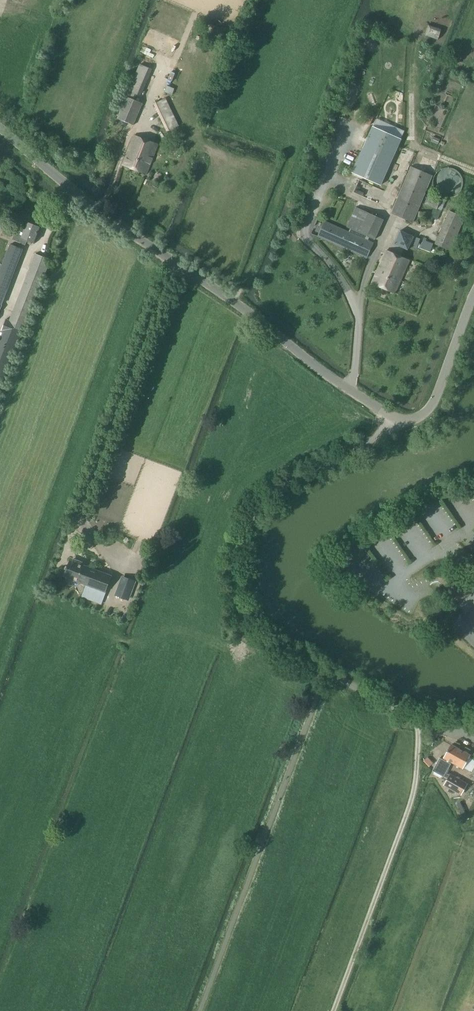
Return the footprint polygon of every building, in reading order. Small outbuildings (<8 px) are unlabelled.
[(215,27),(215,40),(230,40),(230,27),(215,27)] [(429,27),(425,39),(440,44),(443,31),(429,27)] [(152,69),(140,64),(128,91),(141,97),(152,69)] [(126,96),(117,118),(133,125),(142,103),(126,96)] [(166,98),(165,98),(156,103),(169,130),(179,125),(166,98)] [(381,186),(402,139),(373,126),(352,173),(381,186)] [(129,155),(127,154),(123,165),(146,174),(158,144),(134,135),(128,151),(130,152),(129,155)] [(411,166),(391,213),(413,223),(433,175),(411,166)] [(429,194),(424,204),(437,210),(441,199),(429,194)] [(375,240),(384,220),(356,207),(347,227),(375,240)] [(464,217),(450,211),(435,244),(450,250),(464,217)] [(419,226),(432,225),(432,212),(419,212),(419,226)] [(325,221),(318,237),(366,258),(373,242),(325,221)] [(24,230),(22,229),(17,242),(25,245),(27,240),(34,243),(40,227),(28,222),(24,230)] [(403,231),(396,237),(397,245),(405,249),(413,244),(412,234),(403,231)] [(433,244),(423,240),(420,248),(430,252),(433,244)] [(2,305),(1,304),(7,290),(23,249),(10,244),(0,269),(0,310),(2,305)] [(409,260),(387,250),(372,283),(395,293),(409,260)] [(0,334),(0,389),(50,260),(35,254),(10,320),(6,319),(0,334)] [(64,576),(86,584),(82,597),(101,604),(111,576),(70,561),(64,576)] [(136,581),(123,576),(116,595),(127,599),(127,600),(129,600),(136,581)] [(443,785),(446,786),(453,791),(461,795),(468,783),(450,774),(449,775),(446,772),(451,762),(462,768),(470,755),(451,744),(443,760),(440,758),(432,770),(443,777),(444,776),(445,777),(447,778),(443,785)]
